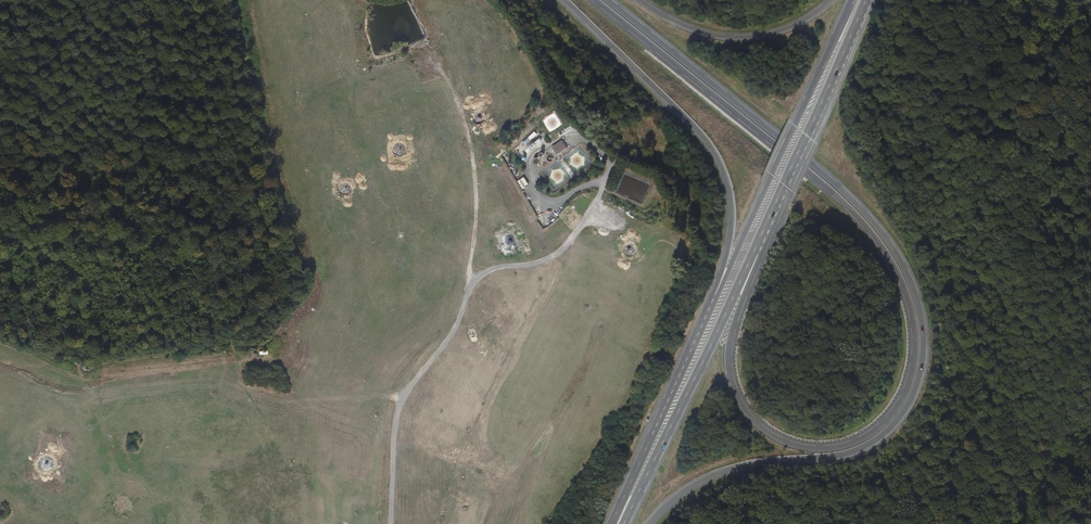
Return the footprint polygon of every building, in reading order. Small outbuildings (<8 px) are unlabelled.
[(534,131),(522,143),(528,150),(541,138),(534,131)] [(568,147),(563,139),(552,146),(557,154),(568,147)] [(580,149),(566,158),(575,172),(589,163),(580,149)]
